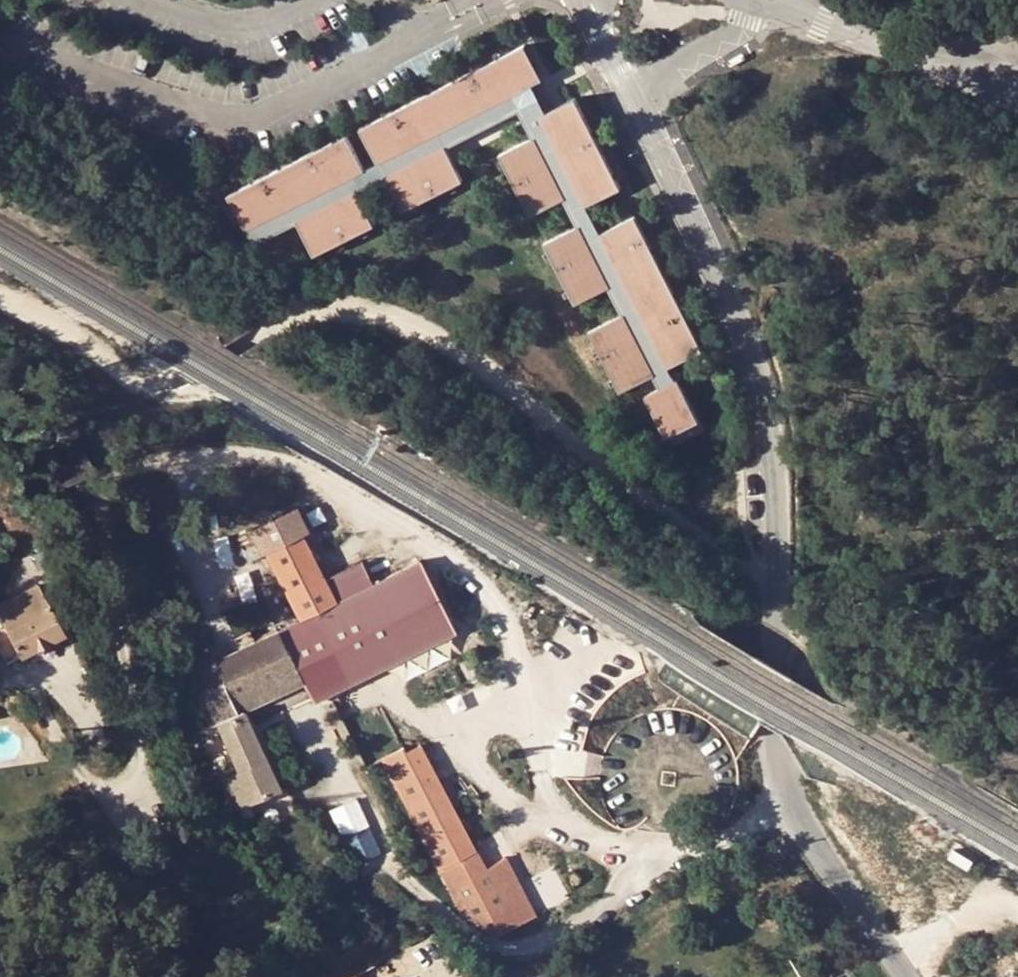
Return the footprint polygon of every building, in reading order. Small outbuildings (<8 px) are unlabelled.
[(543,80),(525,43),(359,126),(378,163),(543,80)] [(559,107),(543,116),(588,206),(623,188),(578,98),(559,107)] [(367,169),(347,132),(226,193),(248,227),(367,169)] [(567,198),(537,137),(502,154),(532,215),(567,198)] [(463,178),(445,144),(384,175),(402,209),(463,178)] [(357,188),(301,218),(318,253),(374,223),(357,188)] [(637,215),(601,233),(670,367),(705,350),(637,215)] [(581,225),(546,243),(577,304),(612,286),(581,225)] [(657,374),(625,313),(591,331),(622,391),(657,374)] [(680,379),(647,396),(668,438),(701,421),(680,379)] [(312,703),(456,632),(420,562),(336,604),(302,536),(307,533),(296,509),(252,530),(264,554),(266,553),(300,621),(214,663),(239,713),(212,725),(203,730),(227,777),(208,785),(221,815),(279,790),(243,709),(303,682),(312,703)] [(39,585),(0,606),(0,612),(7,625),(0,629),(0,650),(7,662),(63,632),(39,585)] [(473,666),(468,655),(458,660),(463,671),(473,666)] [(204,708),(212,725),(239,713),(214,663),(194,673),(204,694),(204,708)] [(426,838),(465,914),(500,935),(538,915),(510,859),(487,868),(418,742),(405,749),(446,828),(426,838)] [(446,828),(405,749),(402,744),(382,755),(426,838),(446,828)]
